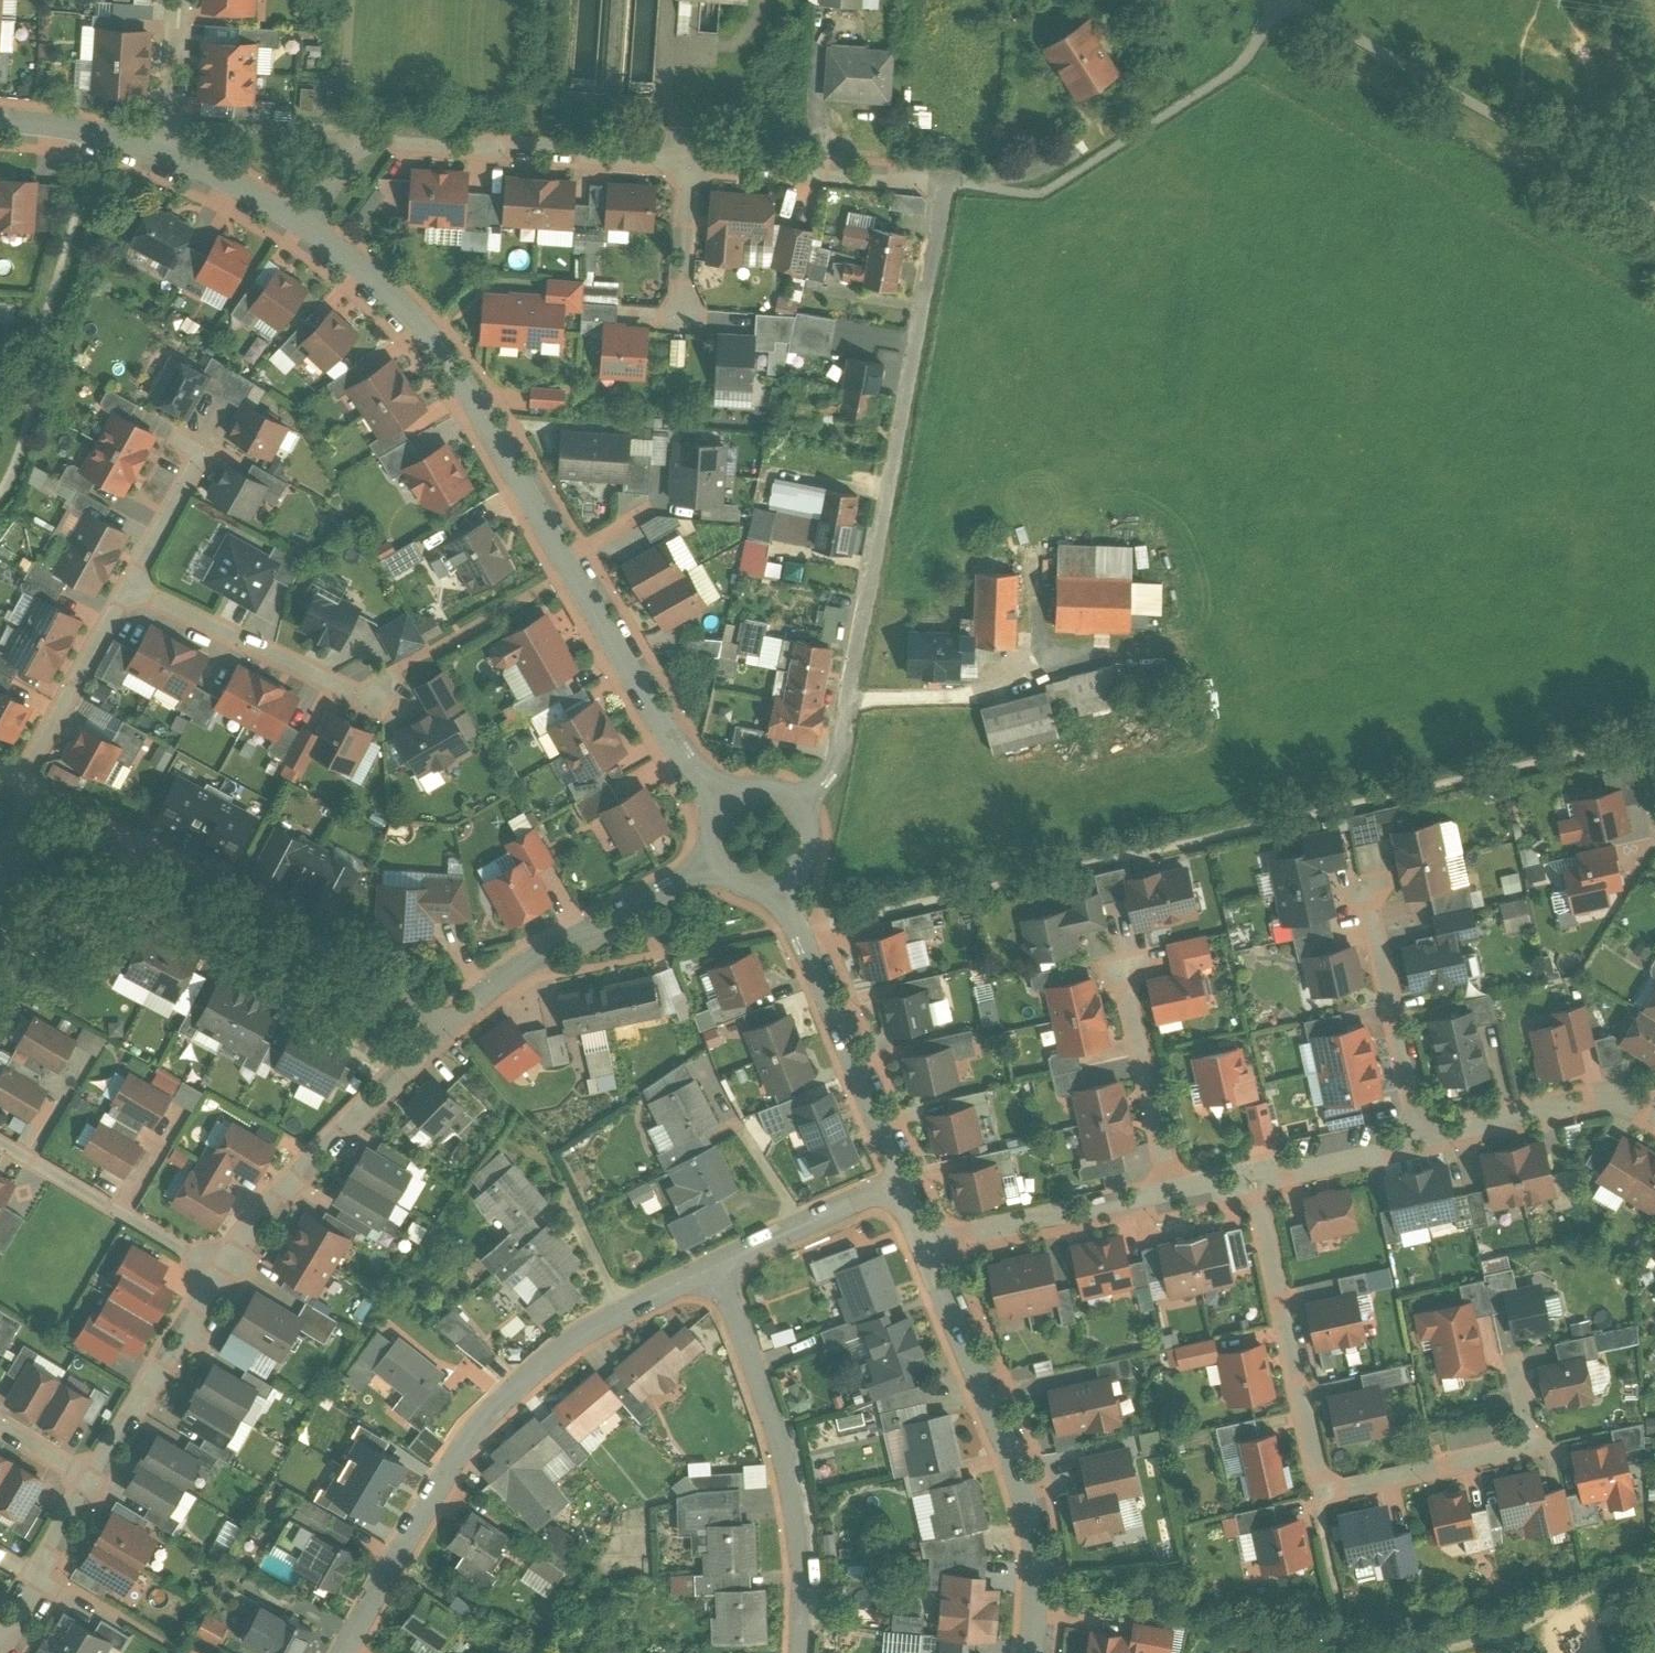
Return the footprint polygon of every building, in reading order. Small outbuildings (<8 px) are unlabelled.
[(207,11),(250,13),(251,0),(207,0),(207,11)] [(821,5),(862,8),(862,0),(822,0),(821,5)] [(1086,25),(1049,48),(1080,96),(1116,73),(1086,25)] [(280,30),(241,27),(240,44),(256,45),(256,47),(279,48),(280,30)] [(149,33),(99,30),(97,61),(148,64),(149,56),(147,56),(149,33)] [(240,44),(205,42),(203,63),(202,63),(201,70),(255,74),(256,47),(256,45),(240,44)] [(865,52),(864,60),(831,57),(832,50),(830,50),(827,98),(888,102),(892,54),(865,52)] [(8,83),(10,52),(0,51),(0,82),(8,83)] [(148,64),(97,61),(95,90),(95,92),(122,94),(144,95),(146,73),(148,73),(148,64)] [(255,74),(201,70),(201,78),(203,78),(201,99),(236,101),(253,102),(253,101),(255,74)] [(315,90),(302,89),(301,110),(314,111),(315,90)] [(122,94),(95,92),(95,90),(82,90),(81,106),(120,108),(122,94)] [(253,102),(236,101),(235,118),(275,121),(276,102),(253,101),(253,102)] [(454,174),(428,173),(428,177),(414,176),(412,218),(429,219),(429,224),(447,225),(447,220),(463,221),(465,221),(467,193),(467,180),(454,179),(454,174)] [(533,182),(509,180),(507,196),(506,221),(516,222),(519,226),(539,227),(542,181),(533,180),(533,182)] [(0,181),(0,227),(33,229),(33,228),(36,185),(36,183),(0,181)] [(575,185),(550,183),(550,181),(542,181),(539,227),(558,228),(562,225),(572,225),(573,205),(575,185)] [(61,187),(36,185),(33,228),(52,229),(61,187)] [(611,186),(591,185),(590,206),(587,241),(609,242),(610,224),(608,224),(611,186)] [(655,189),(611,186),(608,224),(610,224),(626,225),(626,227),(652,229),(655,189)] [(490,195),(467,193),(465,221),(463,221),(462,232),(488,234),(489,228),(490,195)] [(892,193),(891,211),(927,213),(928,195),(892,193)] [(774,198),(714,194),(709,262),(740,264),(742,240),(770,242),(772,227),(774,198)] [(507,196),(490,195),(489,228),(502,229),(502,225),(506,221),(507,196)] [(590,206),(573,205),(572,225),(575,229),(575,240),(587,241),(590,206)] [(178,220),(168,214),(166,216),(152,209),(133,244),(172,264),(173,265),(184,245),(192,230),(177,222),(178,220)] [(815,234),(782,227),(782,228),(772,227),(770,242),(742,240),(740,264),(773,266),(806,273),(815,234)] [(873,232),(846,227),(845,231),(843,231),(841,243),(870,248),(873,232)] [(907,236),(874,230),(873,232),(870,248),(869,258),(902,264),(907,236)] [(232,245),(220,239),(210,259),(200,277),(210,282),(217,286),(219,282),(233,289),(250,255),(249,251),(235,244),(232,245)] [(184,245),(173,265),(172,264),(165,278),(180,286),(198,252),(184,245)] [(833,252),(814,247),(810,264),(827,267),(829,259),(831,259),(833,252)] [(198,252),(180,286),(202,298),(210,282),(200,277),(210,259),(198,252)] [(902,264),(869,258),(867,268),(864,285),(863,286),(896,292),(902,264)] [(827,267),(810,264),(806,279),(824,283),(827,268),(827,267)] [(867,268),(846,264),(835,264),(834,269),(837,270),(836,275),(837,275),(836,280),(864,285),(867,268)] [(289,280),(278,273),(269,285),(268,286),(269,286),(266,290),(254,308),(263,314),(269,319),(272,315),(284,324),(306,292),(306,289),(293,279),(289,280)] [(255,281),(232,314),(253,329),(263,314),(254,308),(266,290),(255,281)] [(585,282),(571,281),(569,310),(583,311),(583,304),(585,282)] [(547,298),(513,296),(512,298),(487,296),(483,342),(561,347),(564,302),(547,300),(547,298)] [(618,306),(583,304),(583,311),(581,334),(607,336),(608,324),(617,324),(618,306)] [(332,314),(322,325),(321,324),(321,325),(321,326),(318,329),(303,345),(311,353),(316,358),(319,355),(330,365),(357,337),(357,334),(345,323),(342,323),(332,314)] [(796,317),(757,315),(755,339),(754,339),(753,350),(775,352),(776,342),(790,343),(796,317)] [(308,319),(280,348),(299,365),(311,353),(303,345),(318,329),(308,319)] [(617,324),(608,324),(607,336),(604,365),(614,366),(614,375),(643,378),(646,331),(628,330),(623,325),(617,324)] [(754,339),(721,337),(718,386),(751,388),(752,376),(755,373),(756,362),(753,358),(753,350),(754,339)] [(849,361),(823,355),(821,361),(828,363),(825,375),(846,378),(849,361)] [(235,371),(213,357),(203,375),(208,378),(203,387),(220,397),(235,371)] [(806,361),(793,358),(789,377),(802,380),(806,361)] [(203,375),(173,359),(165,373),(162,372),(154,386),(157,388),(152,398),(187,417),(203,387),(208,378),(203,375)] [(883,366),(850,360),(849,361),(846,378),(844,388),(877,395),(883,366)] [(366,379),(351,389),(352,391),(367,413),(408,386),(392,362),(366,379)] [(357,365),(328,385),(338,400),(352,391),(351,389),(366,379),(357,365)] [(266,391),(235,371),(220,397),(243,410),(246,405),(255,411),(266,391)] [(408,386),(367,413),(382,436),(383,438),(400,427),(424,411),(408,386)] [(877,395),(844,388),(843,397),(840,415),(839,416),(872,423),(877,395)] [(138,405),(109,389),(101,402),(103,409),(118,417),(119,416),(129,421),(138,405)] [(564,392),(533,390),(532,405),(563,408),(564,392)] [(843,397),(822,394),(820,405),(813,404),(812,410),(840,415),(843,397)] [(268,413),(262,415),(255,411),(246,405),(243,410),(229,436),(270,458),(286,428),(278,423),(277,417),(268,413)] [(129,421),(119,416),(118,417),(114,424),(109,426),(99,443),(139,464),(154,435),(129,421)] [(400,427),(383,438),(382,436),(370,444),(378,458),(379,457),(409,440),(400,427)] [(668,430),(655,429),(653,462),(666,463),(668,430)] [(629,439),(564,434),(562,464),(579,465),(578,476),(624,480),(626,480),(628,454),(629,439)] [(409,440),(379,457),(392,480),(408,471),(407,469),(422,461),(410,440),(409,440)] [(139,464),(99,443),(90,459),(92,464),(88,472),(87,474),(97,479),(123,494),(139,464)] [(725,447),(676,444),(674,472),(725,476),(726,461),(724,461),(725,447)] [(469,488),(445,447),(422,461),(407,469),(408,471),(428,505),(444,509),(446,502),(469,488)] [(652,456),(628,454),(626,480),(624,480),(623,493),(649,495),(652,456)] [(288,483),(253,464),(246,477),(281,496),(288,483)] [(88,472),(74,465),(68,466),(61,480),(62,480),(80,491),(88,495),(97,479),(87,474),(88,472)] [(246,477),(228,467),(222,478),(218,479),(210,493),(211,497),(245,515),(253,501),(257,504),(260,497),(276,506),(281,496),(246,477)] [(725,476),(674,472),(672,501),(721,504),(722,491),(724,491),(725,476)] [(80,491),(62,480),(56,491),(74,501),(80,491)] [(825,492),(797,487),(794,503),(777,499),(775,511),(820,519),(825,492)] [(858,497),(825,490),(825,492),(820,519),(853,525),(858,497)] [(88,495),(80,491),(74,501),(74,502),(75,508),(87,515),(90,517),(91,515),(103,522),(111,508),(88,495)] [(738,508),(704,506),(703,519),(737,521),(738,508)] [(775,514),(756,509),(749,539),(744,564),(765,568),(770,543),(768,543),(770,537),(769,537),(775,514)] [(820,519),(775,511),(775,514),(769,537),(770,537),(815,545),(820,519)] [(103,522),(91,515),(90,517),(87,515),(72,542),(112,565),(116,557),(115,557),(127,535),(103,522)] [(678,518),(658,516),(642,526),(651,543),(682,525),(678,518)] [(853,525),(820,519),(815,545),(815,547),(848,553),(853,525)] [(494,534),(487,522),(445,547),(449,553),(458,569),(473,594),(515,570),(502,548),(505,547),(497,533),(494,534)] [(268,558),(229,536),(204,580),(254,608),(272,577),(279,564),(268,558)] [(415,541),(381,561),(391,579),(426,560),(415,541)] [(112,565),(72,542),(57,570),(60,572),(59,573),(69,579),(95,593),(107,571),(108,572),(112,565)] [(666,544),(625,567),(644,600),(648,597),(647,597),(684,576),(683,575),(666,544)] [(275,546),(268,558),(279,564),(272,577),(290,587),(304,562),(275,546)] [(1134,551),(1059,548),(1056,630),(1131,632),(1134,551)] [(449,553),(431,563),(441,579),(458,569),(449,553)] [(785,579),(804,580),(805,562),(786,560),(785,579)] [(57,570),(40,561),(34,562),(28,574),(61,593),(69,579),(59,573),(60,572),(57,570)] [(306,593),(316,598),(320,590),(339,600),(348,583),(319,568),(306,593)] [(706,605),(687,573),(683,575),(684,576),(647,597),(648,597),(666,628),(706,605)] [(61,593),(28,574),(21,585),(23,592),(38,600),(41,602),(42,600),(54,607),(61,593)] [(1018,575),(978,574),(975,636),(977,636),(976,648),(1015,649),(1018,575)] [(339,600),(320,590),(316,598),(302,627),(313,633),(312,635),(326,642),(327,640),(340,646),(359,610),(339,600)] [(54,607),(42,600),(41,602),(38,600),(23,627),(65,651),(69,643),(67,643),(79,621),(54,607)] [(819,606),(817,624),(825,625),(824,640),(839,642),(842,608),(819,606)] [(407,616),(380,631),(396,658),(422,642),(407,616)] [(545,617),(508,638),(508,640),(496,647),(493,656),(497,664),(506,666),(519,658),(538,690),(539,692),(564,677),(576,670),(545,617)] [(768,624),(747,619),(739,655),(760,659),(768,624)] [(65,651),(23,627),(8,655),(11,657),(10,658),(22,665),(47,679),(59,657),(61,658),(65,651)] [(174,641),(151,629),(138,653),(130,668),(131,669),(159,684),(182,644),(175,640),(174,641)] [(975,636),(911,634),(909,675),(910,675),(911,673),(927,674),(927,676),(959,678),(960,662),(975,663),(976,648),(977,636),(975,636)] [(723,641),(688,638),(686,656),(719,658),(723,641)] [(831,648),(784,640),(778,670),(825,679),(831,648)] [(122,643),(102,678),(120,688),(131,669),(130,668),(138,653),(122,643)] [(189,648),(182,644),(159,684),(183,697),(184,698),(192,684),(206,659),(188,649),(189,648)] [(0,651),(0,671),(14,679),(22,665),(10,658),(11,657),(8,655),(0,651)] [(738,663),(719,659),(716,675),(735,679),(738,663)] [(221,700),(219,704),(221,705),(219,708),(246,723),(269,683),(262,679),(261,680),(239,668),(221,700)] [(777,701),(819,708),(825,679),(778,670),(777,670),(772,700),(777,701)] [(0,671),(0,693),(5,695),(14,679),(0,671)] [(463,705),(446,674),(420,689),(434,714),(445,708),(448,713),(463,705)] [(564,677),(539,692),(538,690),(513,705),(523,724),(531,719),(561,702),(575,694),(564,677)] [(276,687),(269,683),(246,723),(274,739),(276,735),(278,736),(285,723),(297,700),(275,688),(276,687)] [(192,684),(184,698),(183,697),(177,708),(193,717),(207,692),(192,684)] [(221,700),(207,692),(193,717),(191,721),(207,730),(219,708),(221,705),(219,704),(221,700)] [(0,693),(0,733),(2,732),(13,739),(17,738),(25,724),(23,720),(30,709),(5,695),(0,693)] [(1025,701),(981,712),(992,755),(1058,739),(1047,695),(1025,700),(1025,701)] [(819,708),(777,701),(771,734),(816,742),(823,708),(819,708)] [(561,702),(531,719),(541,737),(553,730),(552,728),(570,718),(561,702)] [(570,718),(552,728),(553,730),(566,754),(611,728),(607,721),(605,722),(595,704),(570,718)] [(434,714),(399,734),(421,773),(434,765),(438,766),(449,760),(450,755),(467,746),(448,713),(445,708),(434,714)] [(343,721),(336,717),(332,725),(328,726),(325,725),(318,736),(311,751),(313,752),(345,769),(350,758),(356,761),(370,735),(353,726),(352,723),(346,720),(343,721)] [(148,734),(123,720),(111,744),(116,747),(111,757),(130,768),(148,734)] [(278,736),(276,735),(274,739),(269,748),(271,754),(285,761),(300,732),(285,723),(278,736)] [(767,731),(736,726),(733,746),(763,751),(767,731)] [(111,744),(83,728),(77,740),(73,741),(65,754),(67,758),(100,777),(111,757),(116,747),(111,744)] [(300,732),(285,761),(303,770),(313,752),(311,751),(318,736),(302,728),(300,732)] [(611,728),(566,754),(580,778),(581,779),(599,768),(624,754),(613,736),(614,735),(611,728)] [(164,767),(174,749),(162,743),(153,762),(164,767)] [(130,768),(111,757),(100,777),(119,787),(130,768)] [(1635,765),(1603,772),(1608,794),(1620,791),(1623,806),(1643,802),(1635,765)] [(599,768),(581,779),(580,778),(568,784),(578,802),(608,784),(599,768)] [(233,796),(207,783),(204,788),(178,774),(151,823),(185,841),(192,827),(206,835),(200,846),(232,864),(258,815),(231,801),(233,796)] [(578,802),(575,803),(587,824),(605,814),(604,813),(621,803),(609,784),(608,784),(578,802)] [(621,803),(604,813),(605,814),(626,852),(630,849),(636,850),(645,845),(647,839),(666,828),(644,790),(621,803)] [(1608,794),(1575,801),(1578,815),(1576,818),(1580,838),(1584,840),(1627,830),(1625,822),(1622,820),(1620,811),(1623,806),(1620,791),(1608,794)] [(1376,811),(1348,817),(1354,847),(1382,841),(1376,811)] [(1576,818),(1559,822),(1563,842),(1580,838),(1576,818)] [(1435,825),(1395,833),(1400,858),(1399,858),(1400,866),(1446,856),(1442,838),(1437,835),(1435,825)] [(278,830),(256,871),(284,886),(292,872),(306,845),(305,844),(278,830)] [(553,862),(535,830),(508,845),(519,865),(526,861),(533,873),(553,862)] [(1338,831),(1305,839),(1308,853),(1320,851),(1324,870),(1345,865),(1338,831)] [(306,845),(292,872),(304,879),(320,848),(307,841),(305,844),(306,845)] [(1614,847),(1577,855),(1580,868),(1615,860),(1617,869),(1619,868),(1614,847)] [(320,848),(304,879),(315,885),(330,858),(331,858),(333,854),(320,848)] [(1308,853),(1294,857),(1288,853),(1280,855),(1277,860),(1278,867),(1273,869),(1279,894),(1327,884),(1324,870),(1320,851),(1308,853)] [(1446,856),(1400,866),(1402,874),(1404,874),(1409,898),(1431,894),(1450,890),(1449,888),(1447,880),(1450,875),(1446,856)] [(331,858),(330,858),(315,885),(308,899),(336,914),(358,873),(331,858)] [(1580,868),(1564,872),(1568,889),(1573,910),(1575,910),(1579,913),(1587,911),(1590,907),(1609,903),(1606,890),(1621,886),(1617,869),(1615,860),(1580,868)] [(519,865),(490,882),(503,906),(502,911),(511,925),(515,923),(519,924),(530,918),(531,914),(550,903),(533,873),(526,861),(519,865)] [(462,863),(449,862),(449,875),(464,876),(462,863)] [(1124,868),(1095,875),(1099,895),(1102,905),(1130,898),(1126,884),(1128,883),(1124,868)] [(449,875),(383,870),(379,932),(430,935),(431,917),(439,918),(442,881),(465,883),(464,876),(449,875)] [(1186,870),(1158,877),(1157,874),(1133,880),(1133,882),(1128,883),(1126,884),(1130,898),(1136,929),(1164,923),(1167,925),(1180,922),(1182,919),(1196,915),(1186,870)] [(465,883),(442,881),(439,918),(471,920),(465,883)] [(1469,883),(1449,888),(1450,890),(1431,894),(1435,916),(1470,908),(1475,907),(1469,883)] [(1327,884),(1279,894),(1281,904),(1279,907),(1281,918),(1290,923),(1329,915),(1333,914),(1327,884)] [(1568,889),(1554,892),(1552,896),(1555,911),(1559,913),(1573,910),(1568,889)] [(1099,895),(1074,901),(1077,910),(1081,929),(1106,923),(1102,905),(1099,895)] [(1501,902),(1508,931),(1534,925),(1527,896),(1501,902)] [(1470,908),(1435,916),(1441,942),(1457,938),(1457,940),(1476,936),(1470,908)] [(1077,910),(1029,920),(1032,933),(1023,947),(1031,952),(1033,960),(1073,951),(1069,931),(1081,929),(1077,910)] [(931,912),(892,921),(895,935),(902,934),(905,944),(936,937),(931,912)] [(1329,915),(1290,923),(1293,939),(1277,942),(1278,943),(1293,940),(1332,931),(1329,915)] [(174,946),(163,940),(159,930),(151,926),(141,946),(126,975),(152,988),(174,946)] [(1332,931),(1293,940),(1298,962),(1307,960),(1306,959),(1337,952),(1332,931)] [(895,935),(861,943),(864,956),(863,957),(861,959),(865,975),(868,977),(910,967),(905,944),(902,934),(895,935)] [(1204,936),(1169,944),(1173,962),(1194,958),(1208,955),(1204,936)] [(1441,942),(1405,950),(1414,991),(1429,987),(1434,991),(1449,987),(1453,982),(1459,981),(1455,962),(1462,960),(1457,940),(1457,938),(1441,942)] [(141,946),(129,940),(113,971),(125,977),(126,975),(141,946)] [(195,949),(185,952),(174,946),(152,988),(177,1002),(203,953),(195,949)] [(1337,952),(1306,959),(1307,960),(1313,986),(1324,984),(1325,993),(1330,996),(1341,994),(1344,988),(1360,985),(1352,948),(1337,952)] [(740,960),(736,959),(727,962),(725,966),(712,971),(722,996),(726,1006),(747,997),(766,990),(760,976),(762,971),(756,957),(752,955),(740,960)] [(1173,962),(1176,976),(1150,982),(1159,1021),(1206,1011),(1194,958),(1173,962)] [(1059,968),(1030,974),(1033,990),(1038,993),(1049,991),(1052,990),(1052,988),(1063,986),(1059,968)] [(939,974),(901,983),(904,997),(925,992),(928,1003),(945,999),(939,974)] [(651,977),(596,989),(604,1027),(660,1015),(651,977)] [(1063,986),(1052,988),(1052,990),(1049,991),(1055,1022),(1100,1012),(1099,1004),(1097,1004),(1092,980),(1063,986)] [(241,991),(222,981),(207,1009),(199,1025),(200,1025),(225,1038),(249,993),(242,989),(241,991)] [(596,989),(561,997),(569,1034),(604,1027),(596,989)] [(685,991),(671,997),(680,1022),(695,1016),(685,991)] [(904,997),(884,1001),(886,1014),(884,1017),(888,1033),(891,1035),(904,1032),(907,1034),(917,1031),(918,1029),(929,1026),(925,1011),(929,1010),(928,1003),(925,992),(904,997)] [(256,997),(249,993),(225,1038),(250,1052),(251,1052),(259,1037),(274,1009),(255,998),(256,997)] [(1492,994),(1466,1000),(1469,1014),(1471,1014),(1474,1027),(1499,1022),(1492,994)] [(747,997),(726,1006),(722,996),(707,1002),(716,1026),(744,1015),(753,1012),(747,997)] [(1654,996),(1644,1012),(1643,1012),(1654,1019),(1654,997),(1654,996)] [(194,1002),(179,1031),(192,1039),(200,1025),(199,1025),(207,1009),(194,1002)] [(753,1012),(744,1015),(750,1031),(780,1019),(774,1004),(753,1012)] [(1586,1007),(1556,1014),(1558,1026),(1570,1023),(1576,1048),(1595,1044),(1594,1040),(1586,1007)] [(1643,1012),(1644,1012),(1642,1010),(1631,1028),(1636,1030),(1627,1044),(1623,1041),(1622,1043),(1630,1048),(1654,1064),(1654,1019),(1643,1012)] [(1100,1012),(1055,1022),(1062,1052),(1066,1051),(1066,1053),(1078,1051),(1106,1044),(1101,1020),(1102,1020),(1100,1012)] [(1340,1014),(1304,1022),(1308,1041),(1314,1040),(1314,1039),(1344,1032),(1340,1014)] [(1437,1051),(1477,1042),(1474,1027),(1471,1014),(1469,1014),(1431,1023),(1437,1051)] [(780,1019),(750,1031),(752,1035),(749,1040),(758,1061),(801,1044),(798,1037),(796,1037),(788,1016),(780,1019)] [(76,1043),(35,1019),(19,1045),(30,1052),(52,1065),(60,1069),(67,1057),(67,1058),(76,1043)] [(522,1035),(511,1020),(484,1041),(511,1077),(537,1058),(538,1057),(522,1035)] [(1558,1026),(1537,1031),(1541,1047),(1538,1053),(1539,1058),(1539,1060),(1542,1072),(1543,1073),(1544,1079),(1581,1070),(1576,1048),(1570,1023),(1558,1026)] [(101,1049),(105,1036),(83,1028),(79,1042),(101,1049)] [(546,1028),(527,1032),(522,1035),(538,1057),(537,1058),(545,1068),(554,1066),(548,1038),(546,1028)] [(1344,1032),(1314,1039),(1314,1040),(1321,1072),(1373,1061),(1372,1057),(1375,1053),(1372,1041),(1368,1038),(1365,1028),(1344,1032)] [(308,1036),(296,1030),(295,1033),(294,1033),(283,1053),(275,1068),(302,1082),(327,1034),(317,1029),(313,1037),(308,1036)] [(971,1030),(924,1041),(927,1055),(966,1046),(966,1048),(974,1046),(971,1030)] [(327,1034),(302,1082),(328,1096),(334,1085),(344,1066),(347,1061),(346,1060),(348,1057),(336,1051),(333,1048),(337,1040),(327,1034)] [(548,1038),(554,1066),(569,1063),(563,1034),(548,1038)] [(1623,1041),(1613,1035),(1594,1040),(1595,1044),(1601,1068),(1620,1063),(1630,1048),(1622,1043),(1623,1041)] [(259,1037),(251,1052),(250,1052),(243,1065),(257,1073),(263,1061),(270,1046),(272,1043),(259,1037)] [(1477,1042),(1437,1051),(1444,1085),(1486,1076),(1479,1042),(1477,1042)] [(801,1044),(758,1061),(765,1079),(770,1082),(774,1091),(802,1080),(812,1076),(802,1053),(804,1052),(801,1044)] [(30,1052),(19,1045),(12,1057),(23,1063),(30,1052)] [(283,1053),(270,1046),(263,1061),(275,1068),(283,1053)] [(927,1055),(906,1059),(909,1072),(907,1075),(911,1090),(914,1092),(951,1084),(948,1069),(952,1068),(951,1061),(968,1057),(966,1048),(966,1046),(927,1055)] [(609,1049),(586,1054),(590,1072),(595,1071),(596,1079),(614,1075),(609,1049)] [(1239,1050),(1196,1060),(1201,1083),(1205,1102),(1206,1103),(1226,1098),(1226,1102),(1252,1097),(1248,1076),(1244,1073),(1239,1050)] [(1078,1051),(1066,1053),(1066,1051),(1062,1052),(1052,1054),(1049,1059),(1052,1075),(1082,1069),(1078,1051)] [(52,1065),(30,1052),(23,1063),(45,1076),(52,1065)] [(23,1063),(12,1057),(6,1068),(17,1074),(23,1063)] [(1373,1061),(1321,1072),(1328,1104),(1328,1106),(1359,1099),(1380,1094),(1378,1084),(1381,1079),(1378,1068),(1373,1065),(1373,1061)] [(45,1076),(23,1063),(17,1074),(39,1087),(45,1076)] [(684,1063),(643,1091),(650,1103),(684,1085),(676,1071),(685,1064),(684,1063)] [(356,1072),(344,1066),(334,1085),(346,1091),(356,1072)] [(6,1068),(0,1078),(0,1100),(31,1119),(40,1104),(39,1104),(46,1092),(39,1087),(17,1074),(6,1068)] [(1082,1069),(1052,1075),(1056,1094),(1061,1097),(1076,1094),(1076,1093),(1086,1090),(1082,1069)] [(171,1099),(130,1075),(114,1101),(122,1106),(147,1121),(154,1125),(161,1114),(162,1114),(171,1099)] [(183,1079),(173,1099),(194,1109),(203,1090),(183,1079)] [(487,1107),(459,1079),(447,1092),(462,1107),(461,1108),(474,1121),(487,1107)] [(684,1085),(650,1103),(660,1124),(666,1121),(678,1143),(678,1144),(699,1134),(717,1125),(694,1080),(684,1085)] [(802,1080),(774,1091),(778,1103),(807,1092),(802,1080)] [(447,1092),(435,1081),(407,1109),(434,1136),(437,1133),(444,1132),(450,1126),(450,1119),(461,1108),(462,1107),(447,1092)] [(1086,1090),(1076,1093),(1076,1094),(1083,1125),(1128,1115),(1126,1107),(1124,1107),(1119,1083),(1086,1090)] [(1201,1083),(1190,1086),(1195,1105),(1205,1102),(1201,1083)] [(986,1090),(948,1099),(951,1113),(968,1109),(970,1120),(991,1115),(992,1115),(986,1090)] [(830,1094),(794,1108),(796,1112),(786,1116),(792,1130),(802,1126),(811,1150),(807,1152),(816,1172),(820,1171),(821,1173),(856,1158),(830,1094)] [(1329,1106),(1328,1106),(1328,1104),(1323,1105),(1327,1125),(1363,1117),(1359,1099),(1329,1106)] [(1268,1104),(1256,1107),(1253,1110),(1260,1142),(1276,1138),(1268,1104)] [(147,1121),(122,1106),(115,1118),(140,1132),(147,1121)] [(951,1113),(931,1117),(934,1131),(931,1134),(934,1147),(939,1150),(951,1147),(954,1149),(964,1147),(966,1144),(975,1142),(970,1120),(968,1109),(951,1113)] [(991,1115),(970,1120),(975,1142),(997,1137),(992,1115),(991,1115)] [(1128,1115),(1083,1125),(1090,1157),(1121,1150),(1133,1147),(1128,1123),(1130,1123),(1128,1115)] [(140,1132),(115,1118),(108,1129),(133,1144),(140,1132)] [(231,1130),(218,1122),(208,1140),(220,1148),(231,1130)] [(108,1129),(100,1124),(85,1151),(126,1175),(134,1160),(141,1148),(133,1144),(108,1129)] [(273,1149),(233,1126),(231,1130),(220,1148),(217,1154),(216,1155),(235,1167),(256,1179),(273,1149)] [(1605,1132),(1585,1164),(1602,1175),(1622,1142),(1605,1132)] [(699,1134),(678,1144),(678,1143),(657,1154),(666,1172),(671,1169),(707,1150),(699,1134)] [(1641,1151),(1623,1140),(1622,1142),(1602,1175),(1599,1179),(1626,1195),(1651,1153),(1643,1148),(1641,1151)] [(412,1160),(382,1142),(375,1153),(406,1171),(412,1160)] [(1542,1145),(1521,1150),(1520,1148),(1513,1150),(1524,1200),(1552,1194),(1553,1194),(1549,1176),(1542,1145)] [(707,1150),(671,1169),(681,1188),(686,1185),(698,1209),(718,1199),(736,1189),(714,1146),(707,1150)] [(1010,1148),(971,1156),(974,1170),(996,1166),(998,1177),(1015,1173),(1010,1148)] [(375,1153),(368,1149),(359,1164),(352,1176),(395,1201),(411,1175),(406,1171),(375,1153)] [(235,1167),(216,1155),(217,1154),(210,1150),(202,1163),(228,1179),(235,1167)] [(1121,1150),(1094,1156),(1095,1163),(1082,1165),(1079,1171),(1081,1181),(1126,1172),(1121,1150)] [(1505,1154),(1484,1158),(1494,1207),(1524,1200),(1513,1150),(1505,1152),(1505,1154)] [(1651,1153),(1626,1195),(1652,1211),(1654,1207),(1654,1155),(1651,1153)] [(503,1154),(485,1170),(487,1172),(475,1183),(484,1193),(514,1167),(503,1154)] [(228,1179),(202,1163),(194,1175),(221,1191),(228,1179)] [(974,1170),(954,1175),(957,1188),(955,1192),(958,1205),(962,1208),(974,1205),(977,1207),(987,1204),(989,1202),(999,1200),(996,1185),(1000,1184),(998,1177),(996,1166),(974,1170)] [(546,1203),(514,1167),(484,1193),(477,1199),(492,1215),(497,1211),(514,1230),(531,1216),(546,1203)] [(1445,1167),(1416,1173),(1427,1223),(1455,1217),(1456,1217),(1452,1198),(1445,1167)] [(1576,1170),(1549,1176),(1553,1194),(1552,1194),(1556,1211),(1572,1207),(1576,1170)] [(1416,1173),(1387,1180),(1394,1209),(1398,1230),(1400,1230),(1427,1223),(1416,1173)] [(194,1175),(192,1174),(175,1204),(215,1228),(233,1198),(221,1191),(194,1175)] [(395,1201),(352,1176),(346,1187),(345,1187),(336,1202),(344,1206),(374,1224),(379,1227),(395,1201)] [(0,1180),(0,1210),(2,1206),(13,1187),(0,1180)] [(629,1189),(636,1204),(657,1195),(651,1180),(629,1189)] [(1334,1191),(1319,1194),(1320,1197),(1306,1200),(1310,1222),(1314,1238),(1315,1238),(1356,1229),(1348,1191),(1334,1194),(1334,1191)] [(1481,1192),(1466,1195),(1473,1225),(1474,1229),(1489,1226),(1481,1192)] [(1466,1195),(1452,1198),(1456,1217),(1455,1217),(1457,1229),(1473,1225),(1466,1195)] [(698,1209),(677,1219),(686,1236),(726,1216),(718,1199),(698,1209)] [(2,1206),(0,1210),(0,1250),(5,1253),(25,1219),(2,1206)] [(374,1224),(344,1206),(337,1218),(359,1231),(367,1236),(374,1224)] [(1394,1209),(1380,1212),(1387,1244),(1402,1241),(1400,1230),(1398,1230),(1394,1209)] [(337,1218),(327,1212),(320,1223),(348,1240),(348,1241),(352,1243),(359,1231),(337,1218)] [(320,1223),(308,1216),(297,1234),(294,1232),(289,1241),(332,1266),(348,1241),(348,1240),(320,1223)] [(514,1230),(483,1257),(496,1272),(497,1271),(543,1230),(531,1216),(514,1230)] [(1310,1222),(1290,1227),(1297,1260),(1319,1255),(1315,1238),(1314,1238),(1310,1222)] [(543,1230),(497,1271),(511,1288),(529,1272),(546,1291),(528,1307),(541,1322),(557,1308),(562,1313),(581,1296),(564,1277),(579,1264),(547,1226),(543,1230)] [(1241,1229),(1226,1232),(1226,1233),(1234,1270),(1234,1271),(1250,1267),(1241,1229)] [(1222,1234),(1207,1237),(1207,1235),(1191,1239),(1202,1289),(1233,1282),(1230,1271),(1234,1270),(1226,1233),(1222,1234)] [(1121,1238),(1094,1244),(1095,1249),(1075,1253),(1083,1289),(1106,1284),(1114,1289),(1130,1286),(1132,1285),(1127,1264),(1121,1238)] [(1191,1239),(1175,1242),(1175,1244),(1161,1247),(1161,1249),(1168,1279),(1172,1296),(1202,1289),(1191,1239)] [(332,1266),(289,1241),(284,1249),(287,1251),(277,1269),(288,1276),(316,1293),(317,1292),(332,1266)] [(854,1248),(812,1263),(819,1281),(841,1273),(861,1265),(854,1248)] [(1161,1249),(1156,1250),(1156,1248),(1142,1251),(1144,1261),(1149,1283),(1168,1279),(1161,1249)] [(166,1268),(139,1252),(112,1297),(111,1298),(154,1323),(154,1322),(172,1292),(156,1283),(166,1268)] [(1021,1258),(1013,1260),(1011,1263),(990,1267),(1001,1314),(1012,1312),(1012,1316),(1048,1309),(1047,1304),(1057,1302),(1058,1302),(1056,1291),(1048,1254),(1024,1260),(1021,1258)] [(861,1265),(841,1273),(850,1298),(844,1300),(851,1321),(883,1309),(896,1304),(880,1258),(861,1265)] [(1144,1261),(1127,1264),(1132,1285),(1130,1286),(1131,1290),(1138,1289),(1150,1286),(1149,1283),(1144,1261)] [(1512,1269),(1484,1275),(1485,1280),(1492,1314),(1509,1310),(1507,1298),(1518,1296),(1517,1291),(1512,1269)] [(1366,1272),(1338,1279),(1342,1298),(1355,1295),(1355,1296),(1371,1293),(1366,1272)] [(316,1293),(288,1276),(281,1287),(307,1302),(313,1306),(321,1294),(317,1292),(316,1293)] [(1485,1280),(1459,1286),(1463,1305),(1470,1304),(1473,1318),(1492,1314),(1485,1280)] [(1150,1286),(1138,1289),(1143,1310),(1155,1308),(1150,1286)] [(1069,1288),(1056,1291),(1058,1302),(1061,1313),(1074,1310),(1069,1288)] [(1540,1291),(1525,1294),(1524,1290),(1517,1291),(1518,1296),(1507,1298),(1509,1310),(1515,1336),(1528,1333),(1531,1335),(1546,1332),(1548,1328),(1546,1319),(1560,1315),(1563,1311),(1560,1296),(1556,1294),(1542,1297),(1540,1291)] [(297,1318),(257,1295),(236,1331),(280,1358),(298,1328),(302,1321),(297,1318)] [(1342,1298),(1308,1306),(1317,1349),(1332,1345),(1364,1338),(1355,1296),(1355,1295),(1342,1298)] [(154,1323),(111,1298),(111,1299),(84,1344),(111,1360),(120,1345),(135,1354),(153,1324),(154,1323)] [(313,1306),(307,1302),(297,1318),(302,1321),(298,1328),(325,1344),(339,1322),(313,1306)] [(1074,1310),(1061,1313),(1058,1302),(1057,1302),(1062,1326),(1076,1323),(1074,1310)] [(1463,1305),(1416,1316),(1421,1338),(1433,1335),(1442,1375),(1458,1372),(1463,1375),(1476,1372),(1479,1367),(1484,1366),(1473,1318),(1470,1304),(1463,1305)] [(0,1309),(0,1353),(3,1355),(22,1323),(0,1309)] [(851,1321),(821,1332),(828,1350),(868,1335),(868,1333),(893,1325),(888,1322),(883,1309),(851,1321)] [(876,1359),(918,1345),(909,1319),(893,1325),(868,1333),(868,1335),(876,1359)] [(1640,1342),(1637,1324),(1597,1331),(1600,1349),(1640,1342)] [(764,1335),(769,1348),(797,1338),(793,1326),(764,1335)] [(660,1333),(635,1355),(634,1354),(632,1356),(634,1358),(621,1369),(619,1367),(617,1369),(622,1374),(644,1398),(645,1397),(644,1396),(653,1388),(656,1391),(663,1392),(676,1381),(677,1374),(674,1370),(685,1361),(685,1362),(687,1360),(687,1359),(700,1348),(700,1349),(702,1347),(686,1328),(684,1330),(684,1331),(671,1342),(662,1330),(660,1332),(660,1333)] [(497,1356),(474,1330),(458,1344),(485,1366),(497,1356)] [(379,1331),(344,1380),(359,1390),(374,1368),(375,1368),(395,1343),(379,1331)] [(1594,1335),(1555,1344),(1560,1365),(1584,1360),(1584,1361),(1599,1358),(1594,1335)] [(427,1362),(399,1340),(400,1339),(399,1338),(395,1343),(375,1368),(374,1368),(376,1369),(377,1368),(406,1392),(393,1408),(422,1431),(426,1426),(452,1392),(438,1381),(443,1374),(440,1376),(426,1365),(428,1362),(427,1361),(427,1362)] [(1213,1339),(1177,1347),(1181,1365),(1223,1356),(1223,1355),(1216,1356),(1213,1339)] [(246,1356),(225,1343),(220,1353),(241,1365),(246,1356)] [(39,1354),(25,1345),(8,1374),(21,1382),(31,1365),(32,1365),(39,1354)] [(918,1345),(876,1359),(871,1361),(877,1381),(870,1383),(875,1397),(877,1396),(878,1399),(911,1388),(910,1384),(912,1384),(908,1372),(925,1366),(918,1345)] [(1332,1345),(1318,1348),(1323,1370),(1337,1367),(1332,1345)] [(1262,1346),(1223,1355),(1223,1356),(1229,1383),(1225,1384),(1224,1386),(1226,1396),(1228,1397),(1232,1397),(1233,1403),(1273,1395),(1262,1346)] [(1129,1357),(1096,1364),(1100,1382),(1109,1379),(1109,1380),(1133,1375),(1129,1357)] [(1560,1365),(1541,1369),(1548,1404),(1570,1400),(1571,1405),(1590,1401),(1589,1395),(1591,1395),(1584,1361),(1584,1360),(1560,1365)] [(1051,1361),(1034,1365),(1037,1377),(1054,1373),(1051,1361)] [(32,1365),(31,1365),(21,1382),(9,1402),(38,1419),(67,1371),(67,1370),(60,1382),(32,1365)] [(1034,1365),(1013,1371),(1016,1382),(1037,1377),(1034,1365)] [(240,1381),(215,1367),(203,1386),(200,1384),(196,1392),(240,1418),(256,1392),(256,1391),(240,1381)] [(1400,1367),(1386,1370),(1390,1385),(1403,1382),(1400,1367)] [(275,1387),(247,1370),(240,1381),(256,1391),(256,1392),(268,1399),(275,1387)] [(88,1399),(61,1383),(68,1371),(67,1371),(38,1419),(67,1437),(70,1433),(79,1417),(89,1400),(88,1399)] [(597,1375),(571,1397),(570,1397),(569,1397),(571,1400),(557,1412),(555,1409),(554,1410),(560,1417),(579,1439),(579,1438),(579,1437),(621,1401),(621,1402),(622,1402),(608,1386),(598,1373),(597,1374),(597,1375)] [(644,1398),(622,1374),(608,1386),(622,1402),(641,1424),(656,1412),(644,1398)] [(1100,1382),(1051,1393),(1059,1431),(1053,1432),(1057,1452),(1085,1446),(1081,1426),(1089,1425),(1089,1428),(1118,1422),(1116,1413),(1120,1412),(1117,1399),(1113,1400),(1109,1380),(1109,1379),(1100,1382)] [(95,1388),(88,1399),(89,1400),(79,1417),(93,1425),(110,1396),(95,1388)] [(1378,1388),(1330,1399),(1340,1443),(1357,1439),(1368,1445),(1374,1435),(1382,1433),(1378,1414),(1384,1413),(1378,1388)] [(240,1418),(196,1392),(192,1399),(194,1401),(183,1420),(208,1435),(225,1445),(225,1444),(240,1418)] [(356,1419),(330,1400),(319,1417),(330,1424),(333,1420),(349,1431),(356,1419)] [(925,1403),(881,1413),(885,1431),(908,1426),(929,1421),(925,1403)] [(840,1429),(870,1423),(873,1436),(885,1433),(880,1410),(838,1418),(840,1429)] [(929,1421),(908,1426),(914,1452),(908,1453),(912,1474),(950,1466),(960,1464),(949,1416),(929,1421)] [(579,1439),(560,1417),(546,1429),(561,1446),(578,1465),(591,1454),(579,1439)] [(537,1419),(510,1442),(509,1442),(508,1442),(509,1443),(495,1455),(494,1454),(493,1455),(499,1462),(518,1484),(519,1483),(518,1482),(560,1446),(560,1447),(561,1446),(546,1429),(537,1418),(536,1418),(537,1419)] [(387,1440),(356,1419),(349,1431),(379,1451),(387,1440)] [(1255,1419),(1216,1428),(1220,1446),(1240,1441),(1259,1437),(1255,1419)] [(1643,1424),(1611,1431),(1614,1446),(1622,1445),(1623,1452),(1645,1447),(1643,1424)] [(422,1431),(410,1447),(429,1462),(445,1442),(426,1426),(422,1431)] [(1441,1430),(1428,1433),(1431,1446),(1444,1443),(1441,1430)] [(225,1445),(208,1435),(201,1447),(219,1457),(229,1464),(237,1450),(225,1444),(225,1445)] [(1259,1437),(1240,1441),(1247,1474),(1241,1476),(1246,1496),(1252,1495),(1252,1496),(1287,1488),(1287,1487),(1293,1486),(1288,1465),(1282,1466),(1278,1446),(1270,1448),(1267,1435),(1259,1437)] [(183,1452),(159,1437),(147,1457),(144,1455),(140,1462),(184,1489),(200,1463),(200,1462),(183,1452)] [(201,1447),(190,1440),(183,1452),(200,1462),(200,1463),(211,1470),(219,1457),(201,1447)] [(1604,1446),(1590,1449),(1591,1451),(1574,1455),(1582,1493),(1584,1500),(1595,1498),(1609,1495),(1610,1501),(1633,1496),(1623,1452),(1622,1445),(1614,1446),(1605,1448),(1604,1446)] [(1124,1451),(1083,1460),(1089,1485),(1134,1475),(1133,1470),(1129,1471),(1124,1451)] [(0,1456),(0,1486),(13,1464),(0,1456)] [(401,1476),(372,1459),(353,1491),(351,1494),(367,1503),(380,1511),(401,1476)] [(184,1489),(140,1462),(135,1470),(138,1471),(127,1491),(152,1505),(168,1515),(169,1514),(184,1489)] [(518,1484),(499,1462),(485,1474),(492,1482),(509,1502),(517,1510),(531,1499),(518,1484)] [(13,1464),(0,1486),(0,1506),(19,1518),(20,1518),(30,1501),(42,1481),(13,1464)] [(912,1474),(907,1476),(911,1494),(934,1489),(955,1484),(950,1466),(912,1474)] [(745,1472),(710,1474),(711,1490),(740,1489),(746,1488),(745,1472)] [(1538,1474),(1497,1483),(1506,1525),(1528,1520),(1531,1535),(1549,1531),(1550,1531),(1542,1494),(1549,1493),(1546,1481),(1540,1483),(1538,1474)] [(1134,1475),(1089,1485),(1090,1488),(1070,1493),(1080,1538),(1084,1537),(1086,1543),(1111,1537),(1110,1531),(1123,1528),(1116,1496),(1138,1491),(1134,1475)] [(955,1484),(934,1489),(940,1515),(933,1516),(938,1538),(983,1528),(986,1527),(975,1479),(955,1484)] [(509,1502),(492,1482),(481,1491),(498,1512),(509,1502)] [(353,1491),(344,1487),(330,1510),(320,1504),(319,1505),(354,1525),(367,1503),(351,1494),(353,1491)] [(711,1490),(699,1491),(686,1495),(687,1508),(732,1506),(733,1525),(742,1525),(740,1489),(711,1490)] [(1549,1493),(1542,1494),(1550,1531),(1573,1526),(1567,1496),(1565,1489),(1549,1493)] [(1452,1496),(1448,1494),(1433,1497),(1431,1500),(1440,1538),(1454,1534),(1455,1539),(1463,1537),(1458,1516),(1469,1513),(1464,1493),(1452,1496)] [(1595,1498),(1584,1500),(1582,1493),(1567,1496),(1573,1526),(1574,1528),(1600,1523),(1595,1498)] [(339,1519),(301,1497),(299,1500),(297,1499),(295,1503),(297,1504),(278,1538),(314,1558),(315,1558),(326,1537),(328,1538),(339,1519)] [(30,1501),(20,1518),(19,1518),(12,1529),(26,1537),(43,1509),(30,1501)] [(168,1515),(152,1505),(145,1517),(150,1520),(173,1534),(181,1521),(169,1514),(168,1515)] [(1274,1505),(1235,1514),(1240,1535),(1255,1531),(1255,1530),(1278,1525),(1274,1505)] [(732,1506),(687,1508),(687,1527),(711,1526),(733,1525),(732,1506)] [(1386,1508),(1341,1518),(1352,1566),(1353,1566),(1355,1578),(1358,1579),(1375,1575),(1377,1573),(1374,1562),(1395,1557),(1397,1557),(1392,1536),(1386,1508)] [(1469,1513),(1458,1516),(1463,1537),(1466,1554),(1496,1548),(1487,1509),(1469,1513)] [(145,1517),(137,1512),(129,1524),(138,1530),(145,1528),(150,1520),(145,1517)] [(508,1539),(472,1513),(451,1544),(466,1554),(487,1569),(508,1539)] [(129,1524),(114,1515),(102,1534),(100,1533),(96,1540),(141,1567),(156,1541),(147,1535),(145,1528),(138,1530),(129,1524)] [(227,1519),(210,1552),(224,1559),(241,1526),(227,1519)] [(1278,1525),(1255,1530),(1255,1531),(1261,1557),(1267,1556),(1270,1570),(1310,1561),(1302,1525),(1288,1528),(1287,1523),(1278,1525)] [(733,1525),(711,1526),(712,1553),(706,1553),(707,1575),(741,1573),(755,1573),(753,1524),(742,1525),(733,1525)] [(556,1526),(547,1546),(566,1554),(575,1534),(556,1526)] [(938,1538),(921,1541),(925,1557),(933,1557),(978,1556),(987,1555),(983,1528),(938,1538)] [(1411,1532),(1392,1536),(1397,1557),(1395,1557),(1399,1574),(1419,1570),(1411,1532)] [(553,1554),(523,1533),(515,1545),(544,1565),(545,1566),(553,1554)] [(328,1538),(326,1537),(315,1558),(314,1558),(306,1573),(335,1589),(355,1553),(328,1538)] [(141,1567),(96,1540),(92,1547),(94,1548),(82,1567),(98,1576),(107,1582),(109,1589),(116,1587),(125,1593),(141,1567)] [(487,1569),(466,1554),(451,1576),(472,1591),(487,1569)] [(553,1554),(545,1566),(544,1565),(539,1572),(557,1584),(570,1565),(553,1554)] [(977,1572),(932,1568),(930,1587),(954,1589),(984,1591),(987,1555),(978,1556),(977,1572)] [(977,1572),(978,1556),(933,1557),(932,1568),(977,1572)] [(707,1575),(696,1575),(697,1594),(720,1593),(742,1592),(741,1573),(707,1575)] [(673,1593),(695,1592),(694,1574),(672,1575),(673,1593)] [(107,1582),(98,1576),(90,1589),(104,1597),(109,1589),(107,1582)] [(296,1596),(264,1579),(257,1591),(289,1609),(296,1596)] [(984,1591),(954,1589),(952,1615),(945,1614),(943,1636),(967,1638),(992,1640),(996,1592),(984,1591)] [(742,1592),(720,1593),(721,1619),(715,1620),(716,1642),(764,1640),(762,1591),(742,1592)] [(462,1619),(425,1594),(404,1624),(441,1650),(462,1619)] [(284,1615),(282,1619),(262,1609),(245,1641),(267,1652),(301,1652),(313,1631),(284,1615)] [(50,1643),(46,1641),(42,1647),(39,1652),(105,1652),(110,1644),(110,1643),(94,1634),(84,1628),(66,1617),(50,1643)] [(129,1637),(102,1621),(94,1634),(110,1643),(110,1644),(121,1651),(129,1637)] [(240,1633),(220,1623),(212,1639),(231,1650),(240,1633)] [(1135,1625),(1132,1642),(1141,1644),(1139,1652),(1140,1652),(1168,1652),(1172,1632),(1135,1625)] [(921,1634),(919,1652),(966,1652),(967,1638),(943,1636),(921,1634)] [(1093,1635),(1089,1652),(1139,1652),(1141,1644),(1132,1642),(1093,1635)]
